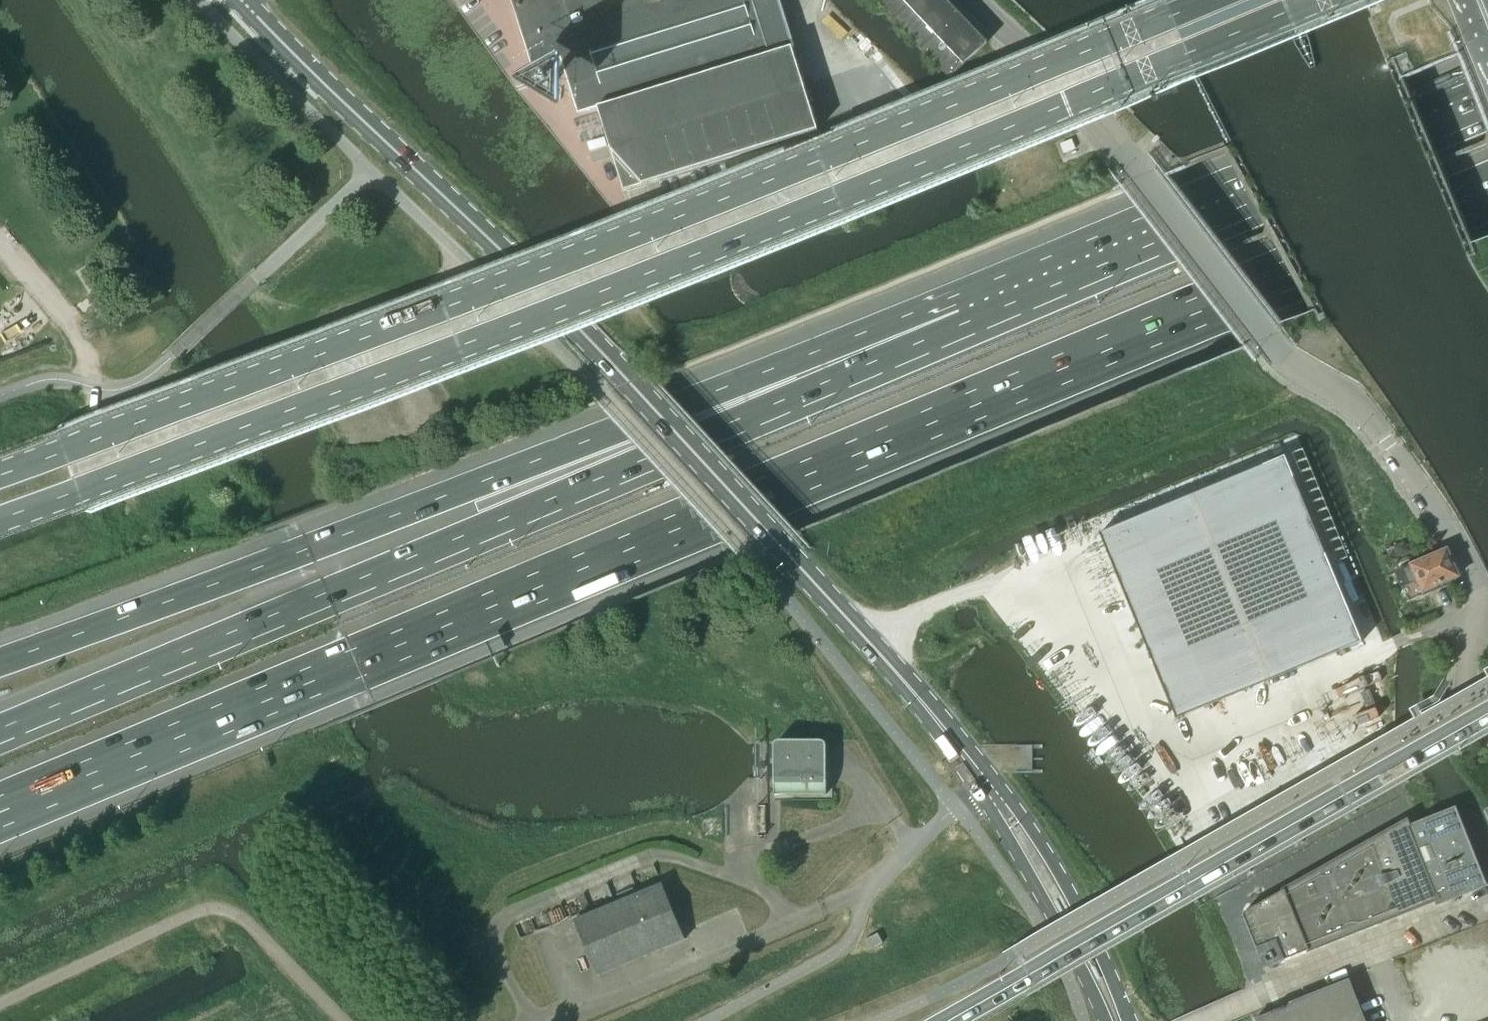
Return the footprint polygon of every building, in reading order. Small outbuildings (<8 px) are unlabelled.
[(586,110),(598,107),(623,190),(818,129),(777,0),(511,0),(532,66),(561,58),(578,113),(586,110)] [(987,42),(947,0),(878,0),(949,77),(987,42)] [(1108,530),(1097,535),(1175,720),(1362,641),(1285,457),(1108,530)] [(1405,540),(1394,545),(1399,556),(1409,551),(1405,540)] [(1447,549),(1396,572),(1403,587),(1419,580),(1425,594),(1438,588),(1437,585),(1459,576),(1447,549)] [(774,745),(774,780),(775,795),(827,794),(827,746),(827,745),(826,744),(826,743),(824,741),(823,741),(821,740),(780,740),(779,740),(778,741),(777,741),(776,742),(775,743),(774,744),(774,745)] [(1437,900),(1436,900),(1438,904),(1487,884),(1457,810),(1409,828),(1409,829),(1437,900)] [(1379,922),(1436,900),(1437,900),(1409,829),(1409,828),(1407,822),(1243,914),(1265,968),(1379,922)] [(684,938),(661,883),(573,920),(596,975),(684,938)] [(877,932),(865,939),(870,949),(883,943),(877,932)] [(1348,982),(1255,1019),(1255,1020),(1363,1020),(1348,982)]
